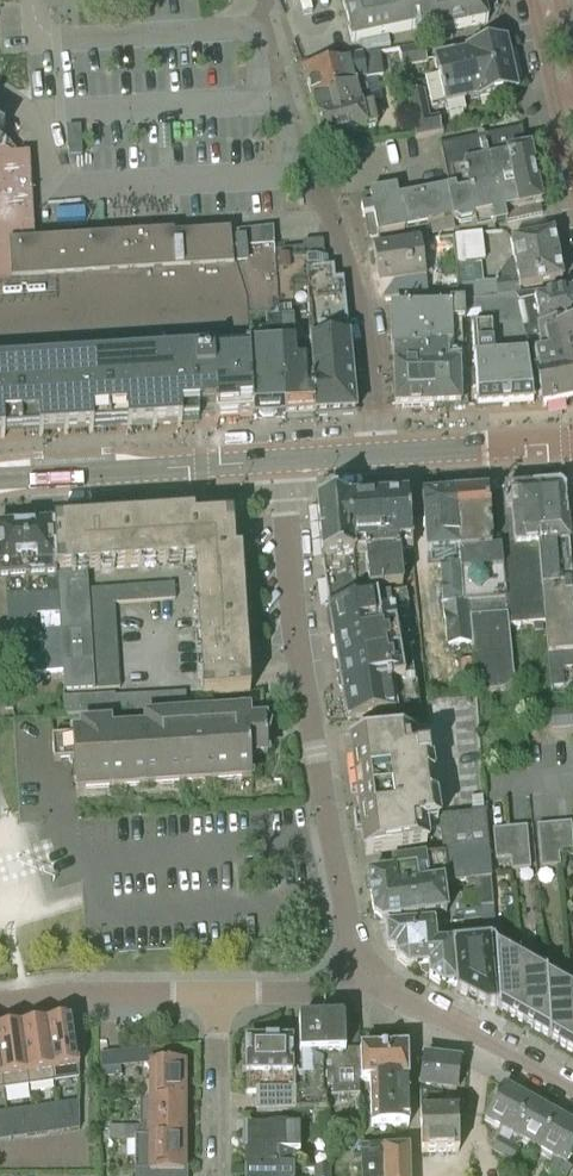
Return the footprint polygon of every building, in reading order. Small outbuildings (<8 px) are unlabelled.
[(342,1),(351,43),(423,27),(426,37),(487,23),(482,0),(348,0),(342,1)] [(472,77),(510,68),(505,44),(467,52),(467,54),(472,77)] [(399,50),(402,68),(427,64),(423,46),(399,50)] [(380,53),(360,56),(364,80),(383,77),(380,53)] [(363,78),(360,56),(359,54),(347,57),(349,61),(338,64),(338,63),(304,68),(313,105),(367,91),(366,87),(357,89),(356,87),(355,87),(353,80),(363,78)] [(472,77),(467,54),(452,58),(451,55),(433,60),(437,79),(424,82),(431,112),(444,109),(445,116),(465,112),(464,105),(463,105),(462,102),(477,99),(472,77)] [(510,68),(472,77),(477,99),(477,101),(516,92),(510,68)] [(376,128),(367,91),(313,105),(322,141),(376,128)] [(406,97),(415,136),(415,140),(441,134),(438,119),(429,120),(424,94),(406,97)] [(440,146),(448,189),(398,199),(395,188),(362,195),(370,238),(404,231),(403,230),(452,220),(453,222),(455,221),(459,224),(471,222),(474,217),(491,214),(493,226),(506,224),(506,225),(542,218),(534,173),(529,151),(526,152),(521,130),(440,146)] [(4,439),(4,436),(38,434),(39,436),(93,433),(93,430),(127,428),(127,431),(181,427),(181,425),(198,424),(198,423),(199,423),(199,418),(215,417),(215,422),(253,419),(253,420),(247,306),(232,259),(230,234),(174,237),(173,234),(35,243),(32,195),(14,196),(12,155),(0,148),(0,439),(4,439)] [(14,196),(32,195),(29,154),(12,155),(14,196)] [(286,418),(274,253),(273,236),(272,236),(272,229),(241,233),(230,234),(232,259),(247,306),(253,420),(286,418)] [(485,233),(454,236),(457,264),(460,264),(463,303),(469,303),(497,299),(496,280),(494,282),(482,283),(480,262),(485,263),(485,233)] [(514,262),(507,264),(496,280),(497,299),(519,296),(518,291),(561,282),(552,234),(510,242),(514,262)] [(306,272),(325,270),(325,269),(328,269),(327,259),(324,259),(323,242),(303,243),(303,249),(306,272)] [(380,300),(389,299),(427,293),(420,242),(372,249),(380,300)] [(306,272),(303,249),(274,253),(286,418),(315,417),(309,342),(309,336),(312,336),(307,287),(306,272)] [(332,269),(325,270),(306,272),(307,287),(312,336),(309,336),(309,342),(347,339),(341,282),(333,283),(332,269)] [(539,293),(519,296),(497,299),(505,406),(533,404),(532,402),(525,351),(540,348),(548,336),(540,300),(539,293)] [(540,300),(548,336),(572,332),(572,293),(540,300)] [(497,299),(469,303),(470,313),(479,312),(480,328),(471,329),(477,408),(505,406),(497,299)] [(465,349),(463,303),(449,304),(449,309),(390,311),(391,352),(393,352),(425,351),(429,350),(429,349),(453,347),(452,349),(465,349)] [(543,407),(572,401),(572,332),(548,336),(540,348),(541,357),(533,359),(543,407)] [(348,339),(347,339),(309,342),(315,417),(355,414),(348,339)] [(429,350),(425,351),(427,408),(460,407),(460,399),(467,390),(465,349),(452,349),(453,347),(429,349),(429,350)] [(425,351),(393,352),(395,409),(427,408),(425,351)] [(572,615),(570,586),(572,586),(569,543),(564,494),(565,493),(558,488),(532,489),(544,617),(572,615)] [(505,602),(466,604),(472,645),(476,694),(514,691),(508,627),(544,624),(544,617),(532,489),(528,490),(529,505),(495,496),(495,492),(493,492),(500,552),(505,602)] [(486,492),(454,494),(459,566),(462,605),(466,604),(505,602),(500,552),(491,552),(486,492)] [(98,515),(146,513),(145,494),(97,496),(98,515)] [(459,566),(454,494),(429,497),(422,504),(426,557),(430,557),(431,569),(440,568),(459,566)] [(383,511),(378,511),(384,590),(387,590),(402,589),(398,546),(411,545),(407,498),(383,500),(383,511)] [(384,590),(378,511),(372,512),(371,501),(345,503),(353,602),(382,597),(384,590)] [(353,602),(345,503),(329,504),(330,511),(325,517),(318,517),(322,562),(323,562),(329,606),(353,602)] [(196,565),(196,552),(194,524),(193,517),(172,519),(172,521),(163,522),(152,522),(152,520),(123,522),(126,569),(193,565),(196,565)] [(196,552),(234,549),(232,520),(194,524),(196,552)] [(56,526),(53,527),(56,574),(86,572),(126,569),(123,522),(94,524),(94,526),(75,528),(75,526),(55,527),(56,526)] [(56,574),(53,527),(23,528),(28,596),(34,595),(35,617),(59,615),(56,574)] [(23,528),(0,530),(0,583),(4,583),(5,597),(28,596),(23,528)] [(234,549),(196,552),(196,565),(193,565),(196,610),(243,607),(243,605),(241,606),(240,578),(239,577),(241,577),(241,555),(234,556),(234,549)] [(459,566),(440,568),(447,647),(472,645),(466,604),(462,605),(459,566)] [(94,691),(94,676),(93,662),(92,648),(91,635),(90,621),(89,606),(88,606),(87,590),(86,572),(56,574),(59,615),(60,631),(62,672),(63,692),(94,691)] [(174,601),(173,584),(164,585),(165,601),(174,601)] [(165,601),(164,585),(155,586),(157,602),(165,601)] [(148,602),(147,586),(138,587),(139,603),(148,602)] [(157,602),(155,586),(147,586),(148,602),(157,602)] [(131,604),(130,587),(121,588),(122,604),(131,604)] [(139,603),(138,587),(130,587),(131,604),(139,603)] [(122,604),(121,588),(112,589),(113,605),(114,605),(122,604)] [(105,605),(104,589),(96,590),(97,606),(105,605)] [(113,605),(112,589),(104,589),(105,605),(113,605)] [(97,606),(96,590),(87,590),(88,606),(89,606),(97,606)] [(353,602),(329,606),(329,607),(333,635),(405,623),(401,606),(390,607),(387,590),(384,590),(382,597),(353,602)] [(34,595),(28,596),(5,597),(8,635),(37,633),(35,617),(34,595)] [(115,619),(114,605),(113,605),(105,605),(97,606),(89,606),(90,621),(115,619)] [(247,693),(244,645),(246,645),(243,607),(196,610),(198,639),(202,695),(247,693)] [(572,615),(544,617),(544,624),(551,689),(552,689),(552,687),(563,686),(561,669),(572,668),(572,623),(572,615)] [(116,633),(116,623),(115,619),(90,621),(91,635),(116,633)] [(405,623),(333,635),(338,665),(410,653),(405,623)] [(62,672),(60,631),(38,632),(39,655),(30,656),(32,675),(62,672)] [(117,647),(116,633),(91,635),(92,648),(117,647)] [(118,661),(117,648),(117,647),(92,648),(93,662),(118,661)] [(410,653),(338,665),(343,690),(415,680),(413,678),(411,656),(410,653)] [(119,675),(118,661),(93,662),(94,676),(119,675)] [(120,689),(119,675),(94,676),(94,691),(120,689)] [(416,681),(415,680),(343,690),(348,720),(419,708),(416,681)] [(185,708),(185,696),(184,692),(174,693),(175,708),(185,708)] [(165,709),(164,693),(155,694),(156,710),(165,709)] [(175,708),(174,693),(164,693),(165,709),(175,708)] [(115,712),(114,697),(114,694),(104,695),(105,713),(115,712)] [(156,710),(155,694),(144,695),(145,710),(156,710)] [(408,726),(409,736),(351,744),(365,856),(426,846),(424,827),(437,825),(436,818),(438,818),(484,812),(482,763),(476,694),(426,697),(429,724),(408,726)] [(105,713),(104,695),(94,696),(95,714),(105,713)] [(134,711),(133,695),(124,696),(125,712),(134,711)] [(145,710),(144,695),(133,695),(134,711),(145,710)] [(85,714),(84,696),(74,697),(75,715),(85,714)] [(95,714),(94,696),(84,696),(85,714),(95,714)] [(125,712),(124,696),(114,697),(115,712),(125,712)] [(75,715),(74,697),(63,698),(65,716),(75,715)] [(550,714),(551,730),(572,728),(572,712),(550,714)] [(267,755),(265,722),(247,724),(247,713),(211,716),(215,781),(251,779),(249,756),(267,755)] [(215,781),(211,716),(177,718),(181,784),(215,781)] [(181,784),(177,718),(147,720),(147,730),(143,730),(147,786),(181,784)] [(112,788),(109,733),(108,733),(108,726),(83,727),(84,734),(72,735),(72,737),(52,738),(53,762),(74,761),(75,791),(112,788)] [(147,786),(143,730),(109,733),(112,788),(147,786)] [(484,812),(438,818),(443,854),(401,860),(391,862),(393,875),(392,875),(368,878),(374,918),(382,924),(446,914),(442,885),(473,881),(476,908),(494,906),(491,878),(487,830),(485,812),(484,812)] [(556,824),(559,854),(572,852),(572,844),(571,823),(556,824)] [(559,854),(556,824),(537,826),(541,867),(560,866),(559,854)] [(508,828),(511,858),(512,870),(530,868),(527,827),(508,828)] [(511,858),(508,828),(493,830),(496,860),(511,858)] [(445,923),(386,929),(388,952),(395,951),(396,959),(408,969),(418,969),(416,949),(436,947),(436,946),(435,946),(434,931),(446,930),(445,923)] [(457,987),(453,944),(452,934),(445,935),(446,945),(436,946),(436,947),(416,949),(418,969),(428,968),(429,980),(444,988),(457,987)] [(498,1007),(494,941),(453,944),(457,987),(457,992),(456,992),(488,1009),(488,1008),(498,1007)] [(521,956),(494,941),(498,1007),(498,1009),(523,1023),(521,956)] [(549,1038),(546,972),(546,970),(521,956),(523,1023),(549,1038)] [(571,986),(546,972),(549,1038),(549,1039),(572,1053),(572,1017),(571,986)] [(359,1054),(345,1054),(344,1028),(346,1028),(346,1015),(322,1016),(322,1015),(320,1016),(320,1022),(298,1023),(300,1073),(294,1073),(295,1076),(296,1115),(312,1114),(327,1113),(327,1107),(326,1098),(360,1096),(358,1068),(358,1061),(359,1054)] [(46,1024),(54,1083),(79,1080),(79,1068),(72,1020),(46,1024)] [(46,1024),(21,1027),(29,1087),(54,1083),(46,1024)] [(0,1030),(0,1066),(3,1090),(29,1087),(21,1027),(0,1030)] [(296,1115),(295,1076),(292,1076),(291,1043),(285,1037),(274,1037),(268,1044),(246,1044),(246,1095),(255,1095),(256,1116),(296,1115)] [(168,1048),(118,1053),(101,1054),(102,1070),(149,1065),(149,1100),(184,1100),(184,1064),(168,1064),(168,1048)] [(389,1081),(408,1080),(406,1049),(360,1051),(362,1082),(370,1082),(372,1128),(391,1127),(389,1081)] [(456,1093),(459,1063),(460,1062),(424,1058),(420,1089),(456,1093)] [(409,1126),(408,1080),(389,1081),(391,1127),(409,1126)] [(507,1143),(530,1102),(503,1087),(484,1120),(500,1129),(495,1137),(498,1138),(491,1153),(502,1159),(509,1145),(507,1143)] [(184,1100),(149,1100),(139,1100),(138,1126),(144,1127),(144,1136),(184,1136),(184,1100)] [(509,1145),(502,1159),(511,1164),(519,1150),(522,1147),(535,1154),(556,1117),(530,1102),(507,1143),(509,1145)] [(79,1122),(79,1103),(71,1104),(74,1123),(79,1122)] [(79,1132),(74,1111),(45,1113),(22,1115),(0,1117),(0,1143),(79,1132)] [(420,1153),(459,1152),(457,1113),(419,1114),(420,1153)] [(535,1154),(552,1164),(547,1172),(554,1175),(565,1175),(570,1168),(565,1165),(572,1151),(572,1126),(556,1117),(535,1154)] [(128,1128),(128,1133),(124,1133),(124,1141),(135,1141),(135,1175),(159,1175),(159,1173),(184,1173),(184,1136),(144,1136),(144,1127),(138,1126),(138,1128),(128,1128)] [(128,1133),(128,1128),(109,1128),(109,1141),(124,1141),(124,1133),(128,1133)] [(267,1132),(246,1132),(246,1169),(292,1168),(291,1154),(300,1154),(299,1130),(284,1130),(284,1128),(274,1129),(274,1130),(267,1130),(267,1132)] [(409,1148),(359,1149),(360,1175),(409,1175),(409,1148)]
